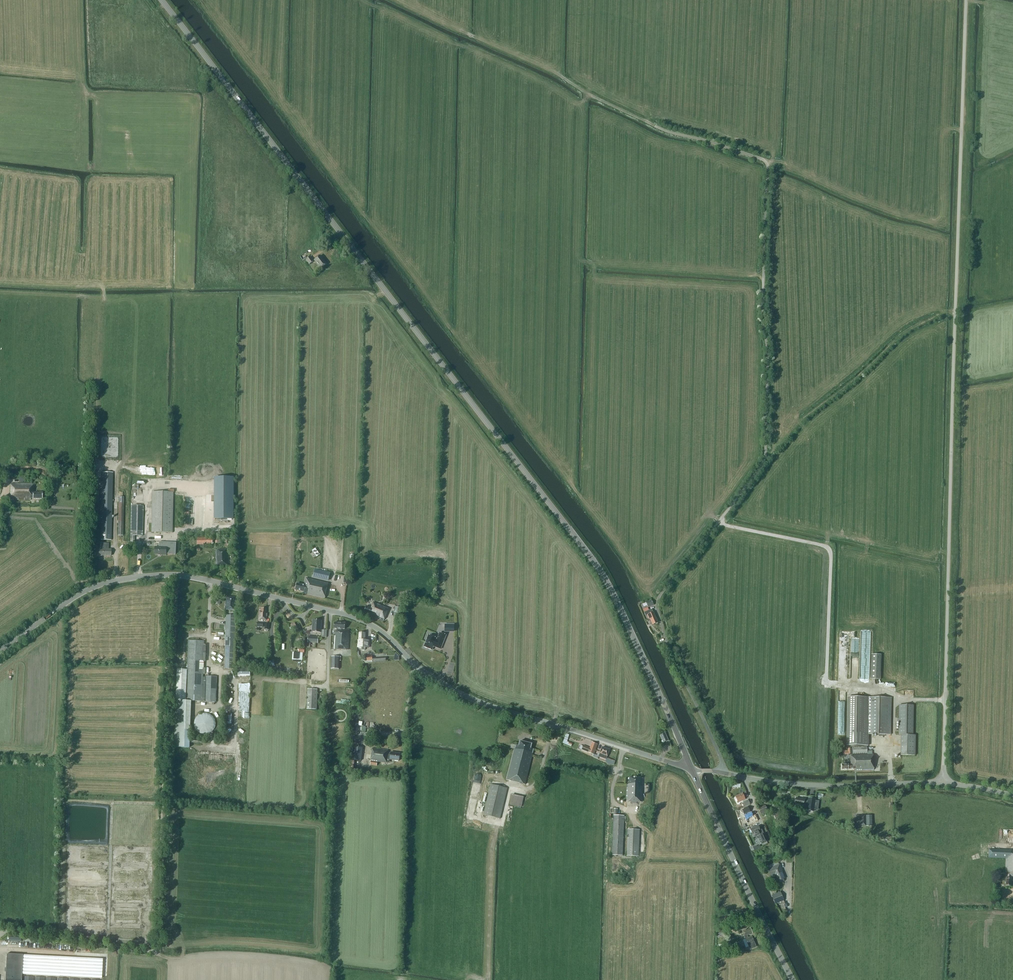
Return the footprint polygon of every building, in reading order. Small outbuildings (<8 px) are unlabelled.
[(305,260),(309,265),(314,261),(310,256),(305,260)] [(314,260),(321,269),(327,264),(320,256),(314,260)] [(101,540),(111,540),(113,473),(103,473),(101,540)] [(233,478),(215,478),(215,519),(233,519),(233,478)] [(10,484),(9,500),(29,500),(30,498),(41,498),(42,492),(33,492),(33,484),(10,484)] [(151,532),(172,532),(173,492),(152,491),(151,532)] [(130,541),(134,541),(134,536),(142,536),(143,506),(131,506),(130,541)] [(166,545),(163,544),(163,547),(155,547),(154,554),(158,555),(166,555),(167,547),(172,547),(173,541),(167,541),(166,545)] [(101,549),(99,549),(99,556),(111,556),(111,549),(108,549),(108,543),(101,543),(101,549)] [(317,557),(320,555),(315,548),(312,550),(317,557)] [(215,565),(227,565),(227,550),(215,550),(215,565)] [(314,577),(324,579),(326,573),(321,571),(316,570),(315,570),(314,577)] [(304,594),(324,599),(328,583),(306,578),(304,586),(297,584),(295,590),(305,592),(304,594)] [(225,610),(236,611),(236,602),(235,602),(236,598),(227,597),(227,601),(226,601),(225,610)] [(646,602),(648,608),(654,605),(652,600),(646,602)] [(387,608),(387,607),(377,603),(377,604),(372,602),(370,608),(366,606),(363,612),(371,615),(370,616),(373,617),(374,616),(380,618),(379,620),(383,621),(388,608),(387,608)] [(258,619),(261,619),(261,622),(257,622),(257,626),(263,626),(263,620),(266,620),(266,613),(266,608),(260,608),(260,611),(259,611),(258,619)] [(658,622),(653,612),(651,609),(644,612),(645,616),(647,615),(648,620),(649,619),(652,625),(658,622)] [(320,633),(321,621),(313,620),(312,632),(320,633)] [(235,623),(226,622),(225,637),(235,638),(235,623)] [(334,650),(348,650),(349,630),(341,630),(341,629),(344,629),(344,623),(334,623),(334,629),(336,629),(336,631),(334,631),(334,650)] [(364,633),(359,633),(358,639),(357,648),(361,648),(361,649),(362,650),(364,650),(365,650),(365,648),(368,648),(368,640),(364,640),(364,633)] [(424,647),(432,650),(433,646),(441,649),(446,635),(440,633),(437,639),(428,635),(424,647)] [(202,701),(203,675),(204,640),(188,640),(187,670),(186,700),(191,700),(202,701)] [(224,668),(234,669),(235,642),(225,642),(224,668)] [(293,652),(292,660),(302,660),(302,653),(293,652)] [(871,654),(871,679),(881,679),(881,654),(871,654)] [(331,669),(339,669),(339,657),(331,657),(331,669)] [(187,670),(177,669),(176,700),(174,747),(190,748),(191,700),(186,700),(187,670)] [(204,701),(215,702),(216,676),(206,676),(204,701)] [(249,687),(239,687),(239,711),(242,711),(242,719),(249,719),(249,687)] [(306,709),(316,710),(317,690),(307,689),(306,709)] [(868,746),(868,734),(890,735),(891,698),(848,697),(847,746),(868,746)] [(914,737),(915,707),(900,706),(899,736),(902,736),(901,757),(915,757),(916,737),(914,737)] [(215,726),(215,725),(216,723),(215,722),(215,721),(214,719),(214,718),(213,717),(212,716),(211,715),(209,714),(208,713),(206,713),(205,713),(203,713),(202,713),(201,714),(199,714),(198,715),(197,716),(196,718),(195,719),(195,720),(194,722),(194,723),(194,725),(194,726),(195,728),(195,729),(196,730),(197,731),(198,732),(200,733),(201,734),(202,734),(204,734),(205,734),(207,734),(208,734),(210,733),(211,732),(212,732),(213,730),(214,729),(215,728),(215,726)] [(233,722),(233,715),(226,715),(225,745),(232,745),(233,722)] [(506,779),(525,784),(533,749),(530,748),(531,744),(519,741),(518,745),(516,745),(515,749),(514,749),(506,779)] [(581,750),(596,755),(598,751),(595,750),(597,744),(591,742),(589,748),(583,746),(581,750)] [(363,748),(355,747),(353,759),(361,761),(363,748)] [(601,747),(598,757),(606,759),(609,750),(601,747)] [(371,761),(372,761),(371,766),(377,766),(378,762),(387,763),(388,759),(390,759),(390,760),(399,762),(400,754),(391,753),(391,754),(388,753),(388,750),(373,748),(371,761)] [(841,764),(842,769),(855,769),(855,770),(874,770),(873,754),(850,755),(851,764),(841,764)] [(627,784),(626,802),(630,802),(630,803),(637,803),(637,802),(641,802),(642,786),(641,786),(641,783),(643,783),(643,778),(630,777),(630,784),(627,784)] [(484,815),(500,818),(507,788),(491,784),(484,815)] [(745,792),(735,797),(738,802),(741,800),(742,801),(745,799),(744,797),(747,796),(745,792)] [(523,807),(524,796),(511,795),(510,805),(523,807)] [(801,797),(801,798),(795,797),(794,802),(795,802),(795,803),(800,804),(800,805),(804,806),(804,805),(807,805),(806,810),(813,811),(814,799),(808,798),(808,800),(805,800),(805,798),(801,797)] [(742,810),(744,815),(750,812),(748,806),(743,808),(744,809),(742,810)] [(764,815),(764,816),(766,815),(765,814),(768,813),(765,806),(758,809),(761,816),(764,815)] [(614,809),(612,855),(622,856),(624,815),(618,815),(618,809),(614,809)] [(780,812),(774,815),(776,821),(782,818),(780,812)] [(755,815),(752,816),(751,813),(744,816),(747,823),(754,820),(754,822),(757,820),(755,815)] [(865,817),(854,817),(854,827),(865,827),(865,817)] [(753,829),(750,830),(752,835),(754,834),(755,837),(760,835),(760,836),(758,837),(761,844),(767,842),(763,834),(763,833),(761,829),(760,830),(758,826),(755,828),(754,826),(752,827),(753,829)] [(626,856),(638,856),(639,830),(627,829),(626,856)] [(989,858),(1006,858),(1005,873),(1006,873),(1006,886),(1012,886),(1012,878),(1012,850),(990,849),(989,858)] [(771,876),(775,875),(777,881),(778,880),(779,882),(782,881),(781,879),(784,878),(780,870),(781,870),(779,865),(768,870),(771,876)] [(777,903),(784,901),(780,892),(772,896),(774,900),(775,900),(777,903)] [(718,913),(718,924),(727,924),(727,913),(718,913)] [(741,931),(749,948),(755,946),(751,937),(748,938),(747,936),(752,933),(750,928),(745,930),(745,929),(741,931)] [(22,974),(102,978),(103,959),(6,954),(5,979),(22,979),(22,974)]
